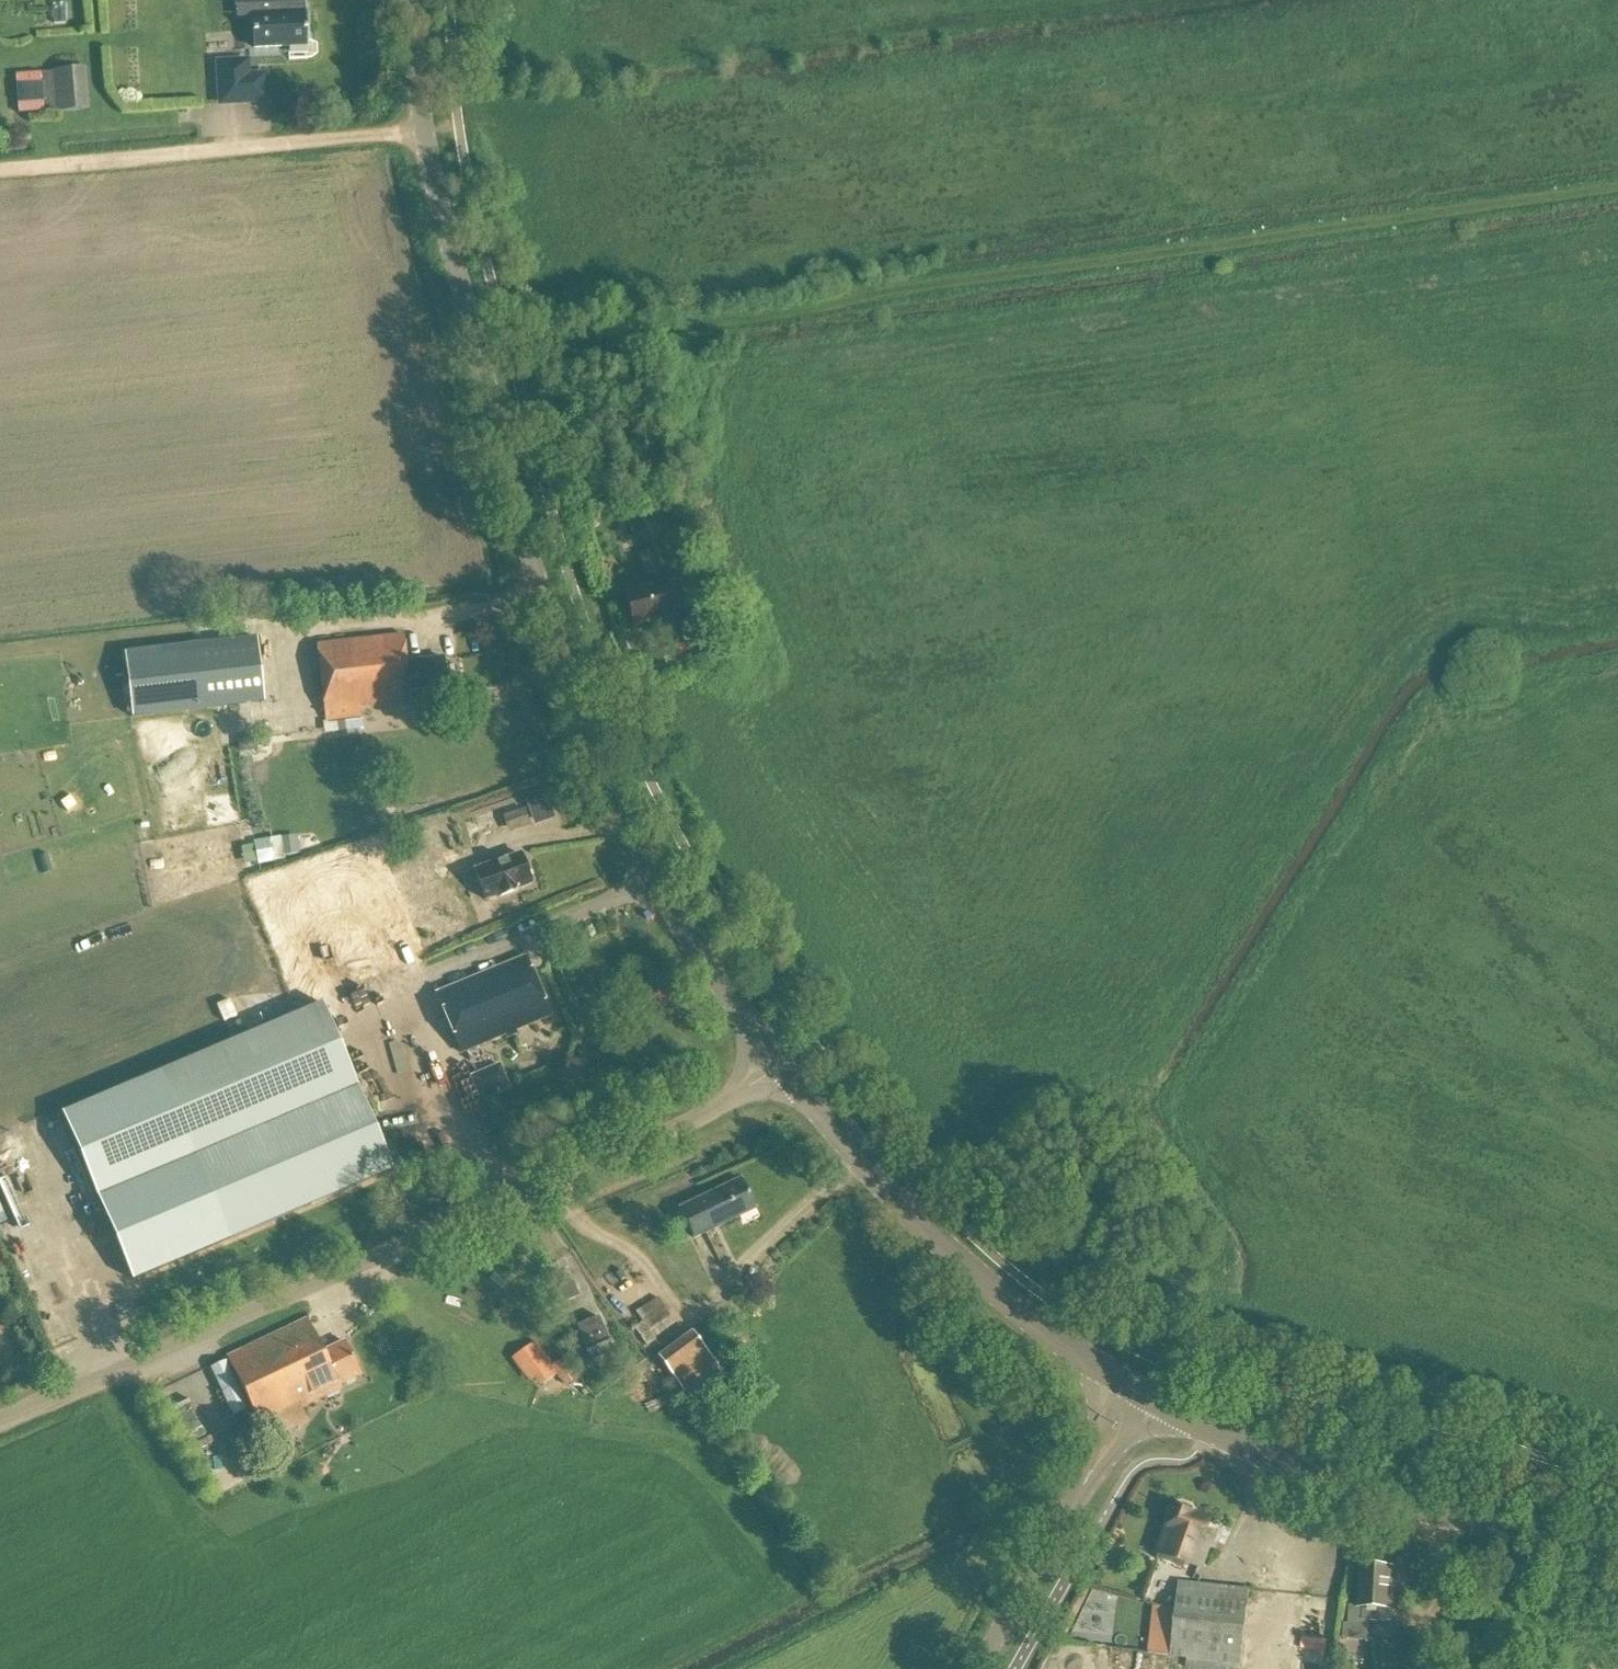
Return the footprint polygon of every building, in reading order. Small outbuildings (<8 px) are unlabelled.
[(280,14),(279,1),(252,2),(253,51),(309,49),(307,13),(280,14)] [(248,77),(247,62),(216,63),(217,106),(268,105),(267,77),(248,77)] [(61,114),(89,112),(85,71),(57,73),(61,114)] [(675,611),(688,607),(682,583),(668,586),(667,584),(624,595),(633,628),(677,617),(675,611)] [(411,701),(449,697),(445,660),(408,664),(405,637),(319,646),(327,725),(365,721),(364,709),(412,704),(411,701)] [(264,706),(256,640),(124,657),(131,721),(264,706)] [(286,837),(260,840),(262,858),(288,854),(286,837)] [(518,890),(531,885),(520,856),(475,873),(487,903),(500,898),(501,901),(520,894),(518,890)] [(525,960),(438,996),(462,1053),(505,1035),(506,1038),(516,1034),(515,1031),(549,1016),(525,960)] [(237,997),(221,1004),(229,1022),(245,1016),(237,997)] [(320,1005),(63,1116),(97,1196),(354,1085),(337,1046),(320,1005)] [(468,1080),(474,1095),(494,1087),(488,1072),(468,1080)] [(97,1196),(133,1283),(391,1171),(354,1085),(97,1196)] [(695,1240),(755,1209),(741,1181),(681,1211),(695,1240)] [(559,1307),(581,1298),(575,1284),(553,1294),(559,1307)] [(592,1365),(615,1355),(600,1319),(577,1329),(592,1365)] [(340,1388),(360,1379),(344,1346),(321,1357),(304,1322),(226,1360),(264,1439),(276,1433),(271,1425),(341,1391),(340,1388)] [(705,1407),(730,1389),(691,1335),(656,1360),(685,1400),(695,1393),(705,1407)] [(528,1381),(545,1367),(528,1344),(510,1358),(528,1381)] [(1202,1548),(1210,1525),(1193,1519),(1189,1513),(1182,1510),(1176,1514),(1161,1558),(1201,1571),(1208,1550),(1202,1548)] [(1343,1630),(1343,1643),(1369,1644),(1369,1627),(1381,1628),(1381,1613),(1390,1613),(1391,1571),(1361,1570),(1360,1612),(1347,1612),(1347,1630),(1343,1630)] [(1189,1660),(1242,1666),(1250,1595),(1179,1587),(1170,1668),(1188,1668),(1189,1660)]
